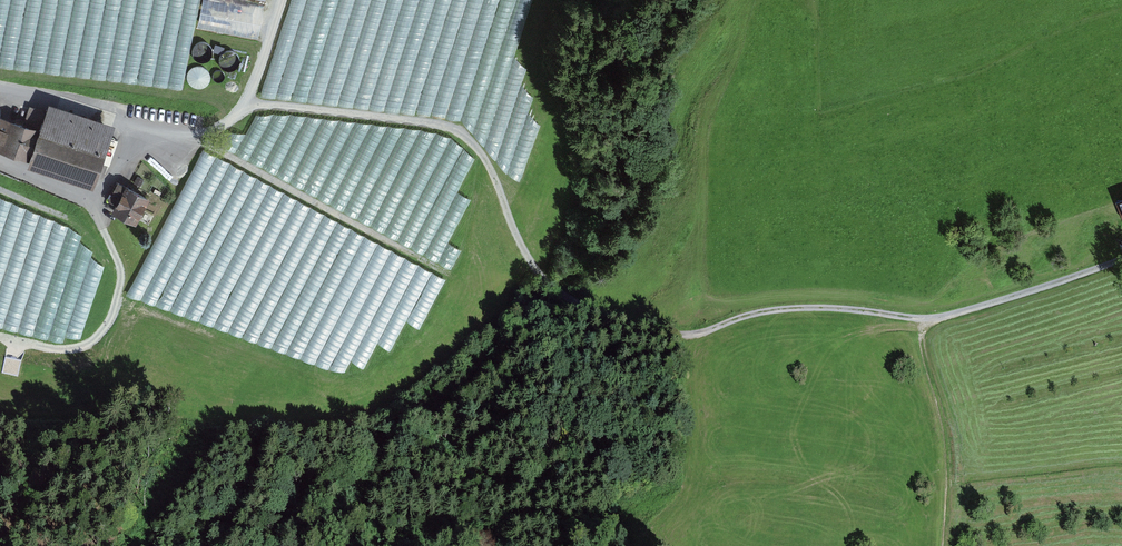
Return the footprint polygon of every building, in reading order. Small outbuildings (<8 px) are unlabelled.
[(531,0),(458,0),(451,26),(442,20),(432,34),(420,0),(420,35),(411,28),(396,47),(396,36),(391,43),(390,39),(382,50),(370,41),(366,56),(374,53),(386,87),(385,51),(401,62),(408,53),(415,58),(426,88),(423,99),(525,174),(539,120),(538,120),(516,56),(531,0)] [(212,84),(209,65),(189,68),(192,87),(212,84)] [(93,185),(115,120),(49,97),(27,162),(93,185)] [(0,114),(0,149),(27,158),(38,127),(0,114)] [(193,143),(140,293),(240,328),(246,324),(300,322),(301,327),(292,327),(288,326),(288,335),(273,335),(273,339),(350,366),(367,354),(372,354),(376,342),(381,342),(388,337),(403,342),(414,309),(437,308),(458,248),(430,206),(275,152),(224,154),(193,143)] [(151,193),(118,177),(112,191),(118,194),(111,210),(137,222),(151,193)]
